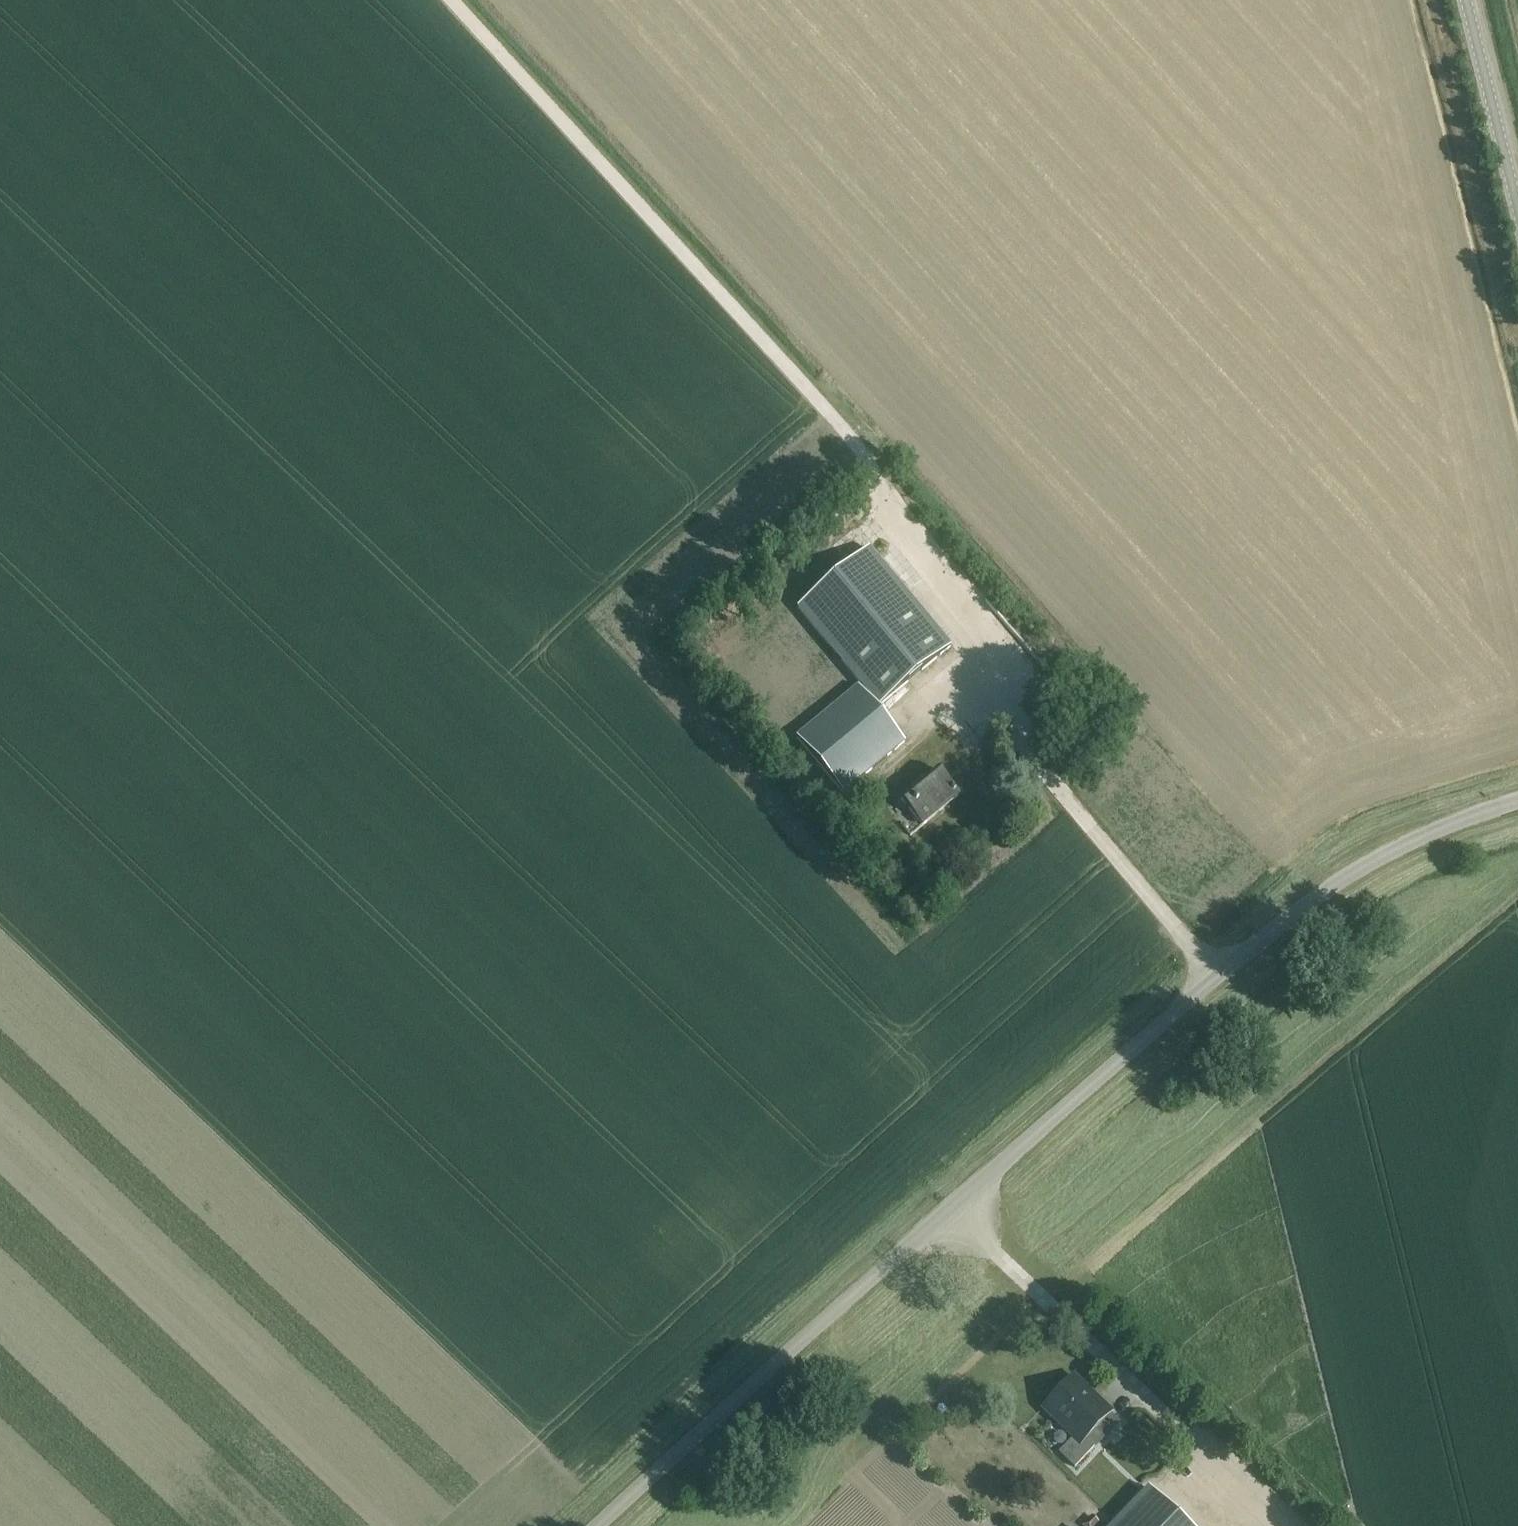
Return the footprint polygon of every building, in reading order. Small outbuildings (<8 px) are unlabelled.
[(797,607),(878,706),(949,647),(868,548),(797,607)] [(796,738),(842,793),(903,742),(857,687),(796,738)] [(936,769),(899,799),(921,826),(957,796),(936,769)] [(1207,920),(1198,909),(1193,913),(1202,924),(1207,920)] [(1109,1412),(1072,1376),(1041,1408),(1072,1438),(1057,1452),(1073,1467),(1092,1447),(1083,1439),(1109,1412)] [(1110,1525),(1187,1525),(1147,1488),(1110,1525)]
